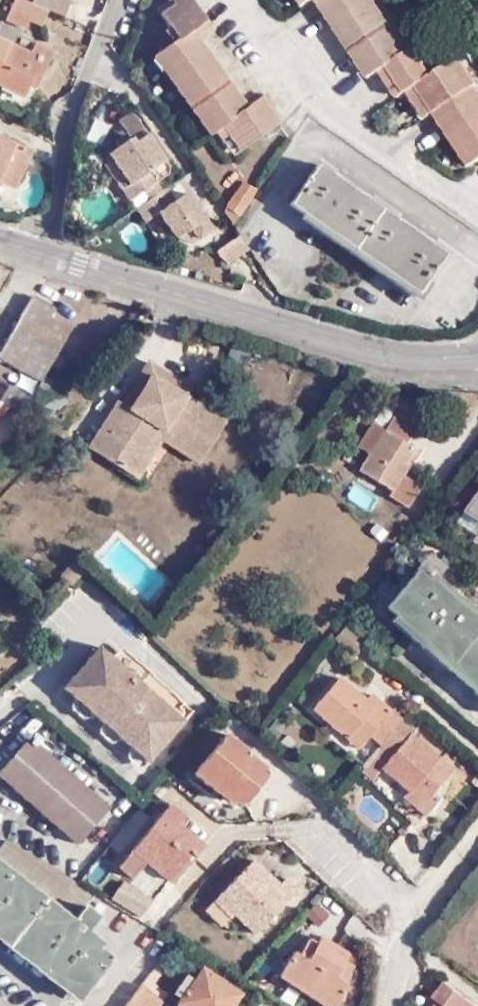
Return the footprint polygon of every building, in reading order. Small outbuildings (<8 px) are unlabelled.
[(47,8),(29,0),(11,0),(5,17),(24,25),(27,17),(40,23),(47,8)] [(62,14),(67,0),(50,0),(47,8),(62,14)] [(173,3),(160,12),(176,36),(157,50),(212,129),(219,125),(236,148),(275,122),(266,109),(268,108),(259,95),(239,108),(186,32),(205,20),(192,0),(178,0),(173,3)] [(367,79),(374,75),(326,0),(316,0),(367,79)] [(366,0),(326,0),(374,75),(378,72),(386,67),(404,95),(410,91),(417,86),(435,111),(441,107),(469,90),(475,86),(457,58),(431,75),(414,48),(407,52),(402,56),(366,0)] [(402,56),(407,52),(374,0),(366,0),(402,56)] [(25,98),(31,84),(37,73),(43,76),(54,52),(33,41),(29,50),(0,37),(0,86),(25,98)] [(386,67),(378,72),(395,99),(404,95),(386,67)] [(37,73),(31,84),(38,87),(43,76),(37,73)] [(417,86),(410,91),(427,117),(435,111),(417,86)] [(475,86),(469,90),(477,104),(477,92),(475,87),(475,86)] [(476,161),(477,160),(477,104),(469,90),(441,107),(476,161)] [(476,161),(441,107),(435,111),(469,165),(476,161)] [(134,194),(141,189),(153,182),(166,173),(167,168),(130,112),(117,121),(122,130),(125,134),(117,138),(112,142),(114,147),(106,152),(134,194)] [(125,134),(122,130),(115,134),(117,138),(125,134)] [(14,185),(29,150),(0,136),(0,179),(14,185)] [(127,198),(134,194),(106,152),(103,163),(127,198)] [(292,199),(356,243),(382,202),(319,159),(292,199)] [(228,223),(253,189),(240,181),(219,209),(228,223)] [(141,189),(146,198),(159,191),(153,182),(141,189)] [(146,198),(133,207),(143,222),(157,214),(172,238),(191,244),(209,231),(185,194),(172,201),(163,188),(159,191),(146,198)] [(382,202),(356,243),(419,287),(447,247),(382,202)] [(223,266),(245,248),(235,233),(211,251),(223,266)] [(50,309),(28,297),(0,346),(0,359),(35,380),(32,384),(44,391),(50,380),(39,374),(47,362),(53,365),(58,356),(53,353),(66,329),(46,317),(50,309)] [(145,362),(128,387),(136,392),(125,409),(117,404),(114,402),(83,449),(124,476),(154,430),(199,459),(221,422),(182,396),(187,389),(145,362)] [(27,419),(40,405),(7,386),(0,401),(0,404),(27,419)] [(117,404),(125,409),(136,392),(128,387),(117,404)] [(466,405),(456,399),(449,408),(458,415),(466,405)] [(381,429),(364,454),(355,469),(387,489),(383,494),(402,505),(415,485),(397,473),(403,465),(398,461),(408,446),(401,441),(412,425),(391,412),(381,429)] [(353,446),(364,454),(381,429),(368,421),(353,446)] [(194,467),(199,459),(154,430),(124,476),(131,480),(155,441),(194,467)] [(398,461),(403,465),(413,449),(408,446),(398,461)] [(461,513),(477,524),(477,489),(461,513)] [(461,513),(453,523),(472,536),(477,528),(477,527),(477,524),(461,513)] [(433,578),(443,566),(428,554),(383,608),(477,690),(477,623),(430,581),(433,578)] [(58,576),(67,584),(81,568),(71,560),(58,576)] [(433,578),(430,581),(477,623),(477,616),(433,578)] [(59,686),(72,695),(108,655),(96,645),(59,686)] [(108,655),(72,695),(143,759),(185,713),(169,698),(172,694),(132,659),(124,669),(108,655)] [(309,708),(344,738),(349,731),(362,743),(368,736),(377,743),(355,767),(369,778),(380,765),(408,788),(412,792),(406,801),(422,814),(435,797),(428,792),(447,770),(406,735),(411,727),(368,692),(363,699),(336,676),(309,708)] [(349,731),(344,738),(357,749),(362,743),(349,731)] [(246,753),(222,734),(189,773),(202,784),(206,779),(234,800),(241,799),(263,771),(244,756),(246,753)] [(27,737),(0,766),(0,777),(72,841),(104,806),(27,737)] [(400,797),(406,801),(412,792),(408,788),(400,797)] [(129,877),(142,861),(148,854),(171,871),(180,860),(186,853),(190,857),(201,844),(178,825),(183,817),(165,804),(115,865),(129,877)] [(3,837),(0,842),(0,934),(79,995),(111,956),(84,934),(97,916),(84,905),(88,900),(71,886),(77,881),(3,837)] [(185,864),(190,857),(186,853),(180,860),(185,864)] [(148,854),(142,861),(166,879),(171,871),(148,854)] [(249,861),(244,866),(259,880),(264,875),(249,861)] [(244,866),(211,901),(228,918),(231,914),(254,934),(294,890),(282,878),(275,885),(264,875),(259,880),(244,866)] [(143,918),(153,902),(127,887),(117,901),(143,918)] [(156,896),(153,902),(143,918),(152,923),(164,901),(156,896)] [(228,918),(211,901),(203,910),(220,926),(228,918)] [(320,934),(314,943),(306,939),(296,954),(292,952),(276,976),(325,1005),(331,1005),(344,984),(339,981),(349,964),(340,959),(346,950),(320,934)] [(173,950),(166,945),(139,983),(158,997),(162,993),(148,982),(173,950)] [(176,1002),(182,1005),(228,1005),(238,992),(200,967),(191,979),(184,974),(171,992),(178,998),(176,1002)] [(469,1002),(439,979),(427,995),(434,1001),(430,1005),(466,1005),(469,1002)] [(159,998),(158,997),(139,983),(121,1005),(153,1005),(159,998)]
